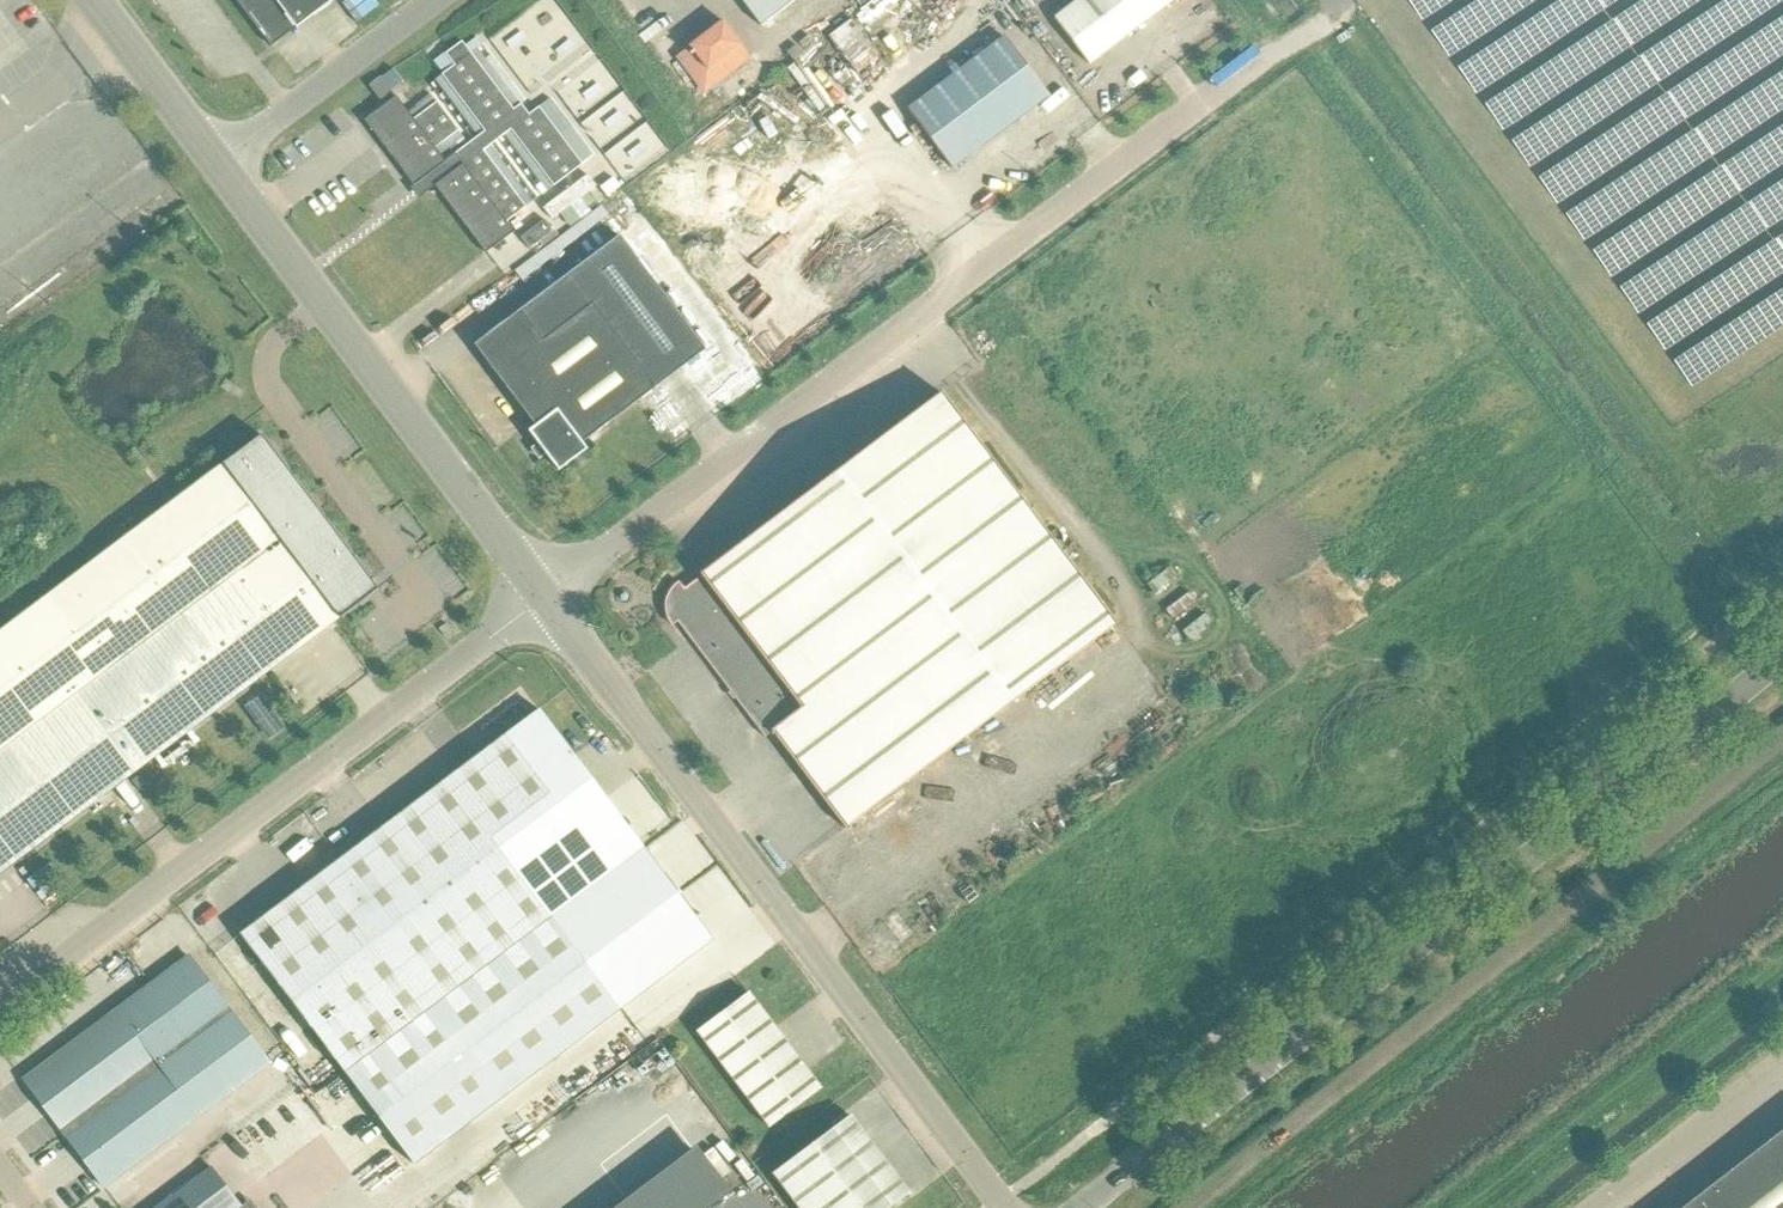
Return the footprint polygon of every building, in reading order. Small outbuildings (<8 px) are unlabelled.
[(271,47),(334,0),(235,0),(271,47)] [(761,27),(796,0),(741,0),(761,27)] [(1054,19),(1089,65),(1175,0),(1079,0),(1054,19)] [(740,45),(722,21),(688,47),(688,48),(677,57),(685,67),(696,58),(705,71),(740,45)] [(952,169),(1048,97),(1005,38),(908,111),(952,169)] [(454,66),(442,76),(485,132),(445,162),(435,149),(458,132),(437,103),(414,120),(396,97),(364,121),(414,187),(419,183),(426,193),(427,193),(435,187),(486,254),(514,233),(506,223),(525,208),(483,152),(511,131),(553,187),(582,166),(539,108),(529,116),(520,105),(513,111),(470,54),(462,42),(446,55),(454,66)] [(389,69),(365,85),(374,98),(397,82),(389,69)] [(614,180),(601,189),(607,198),(620,188),(614,180)] [(619,236),(474,346),(535,428),(529,432),(539,445),(533,449),(539,457),(545,453),(559,471),(586,450),(582,444),(705,351),(619,236)] [(771,732),(845,830),(1115,626),(940,394),(700,574),(695,577),(697,580),(683,591),(678,584),(670,590),(665,605),(666,614),(669,620),(673,626),(677,622),(764,738),(771,732)] [(0,632),(0,874),(377,590),(261,436),(0,632)] [(361,846),(241,936),(344,1074),(642,850),(539,713),(477,759),(471,764),(454,777),(386,827),(361,846)] [(642,850),(344,1074),(414,1166),(712,942),(642,850)] [(188,957),(151,985),(24,1081),(106,1189),(270,1065),(188,957)] [(769,1128),(820,1089),(748,993),(697,1032),(769,1128)] [(264,1177),(321,1134),(289,1091),(232,1134),(264,1177)] [(850,1116),(773,1174),(798,1207),(891,1207),(909,1195),(850,1116)] [(1688,1207),(1782,1207),(1782,1134),(1688,1207)] [(604,1207),(711,1207),(727,1197),(714,1178),(726,1170),(712,1148),(696,1158),(692,1151),(604,1207)] [(212,1169),(160,1207),(242,1207),(212,1169)]
